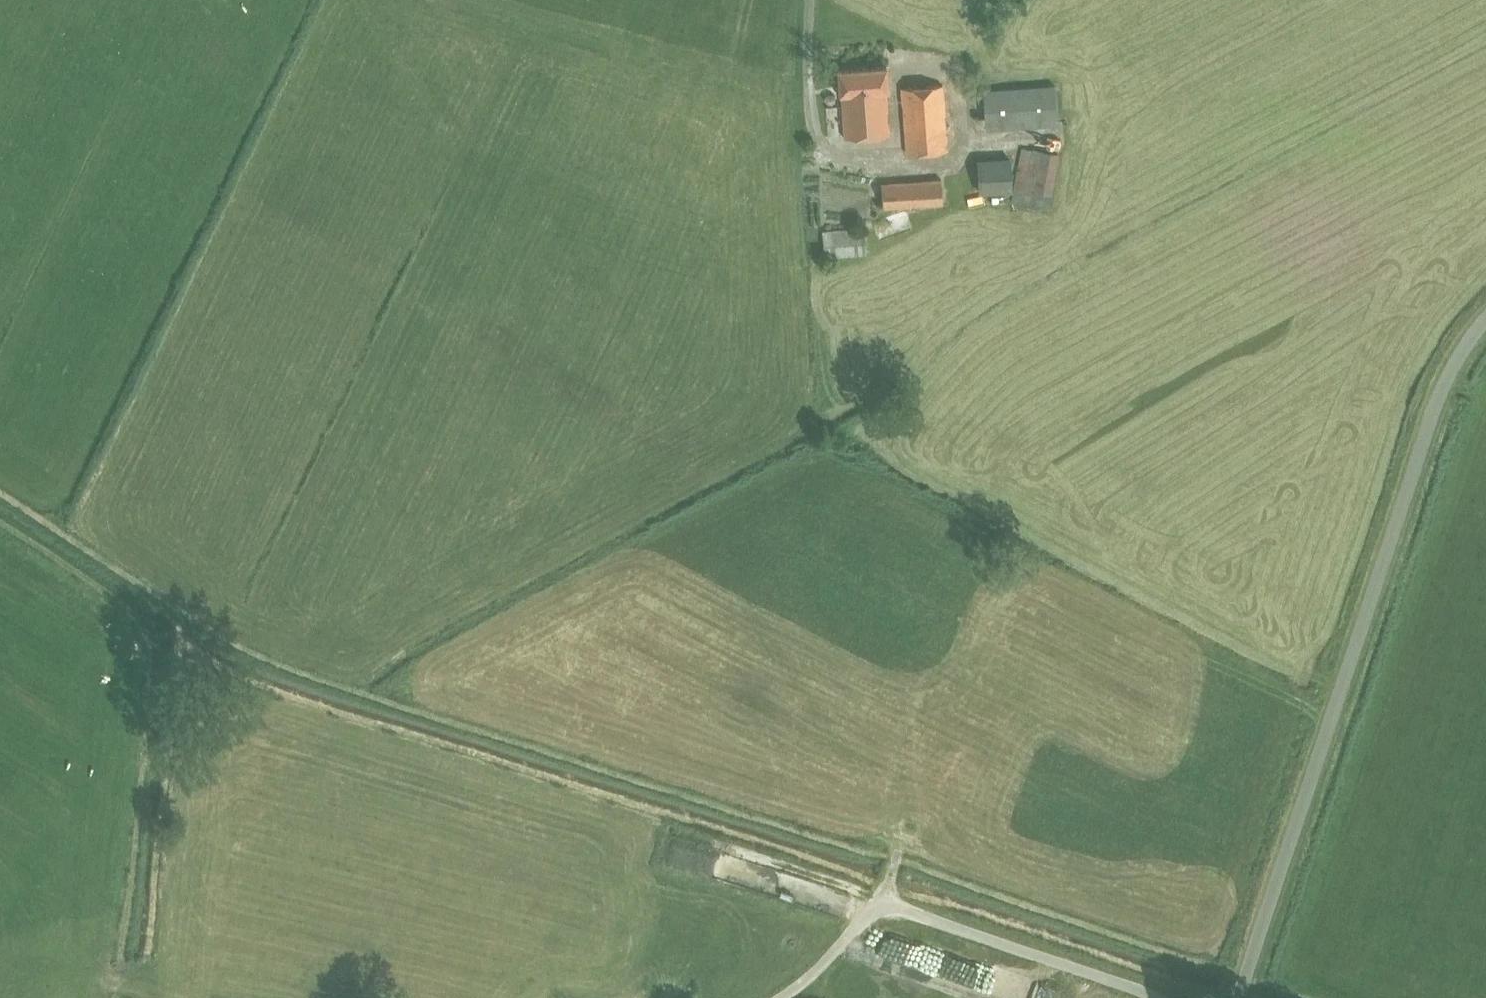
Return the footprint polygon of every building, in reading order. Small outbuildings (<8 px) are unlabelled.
[(841,93),(845,137),(889,133),(885,91),(889,90),(887,65),(838,69),(840,93),(841,93)] [(901,88),(907,152),(949,149),(944,84),(901,88)] [(983,89),(986,130),(1059,124),(1056,84),(983,89)] [(1012,202),(1050,209),(1060,153),(1022,147),(1012,202)] [(979,193),(1013,191),(1011,156),(977,158),(979,193)] [(882,182),(884,208),(943,203),(942,178),(882,182)] [(822,230),(825,257),(867,253),(864,226),(822,230)]
